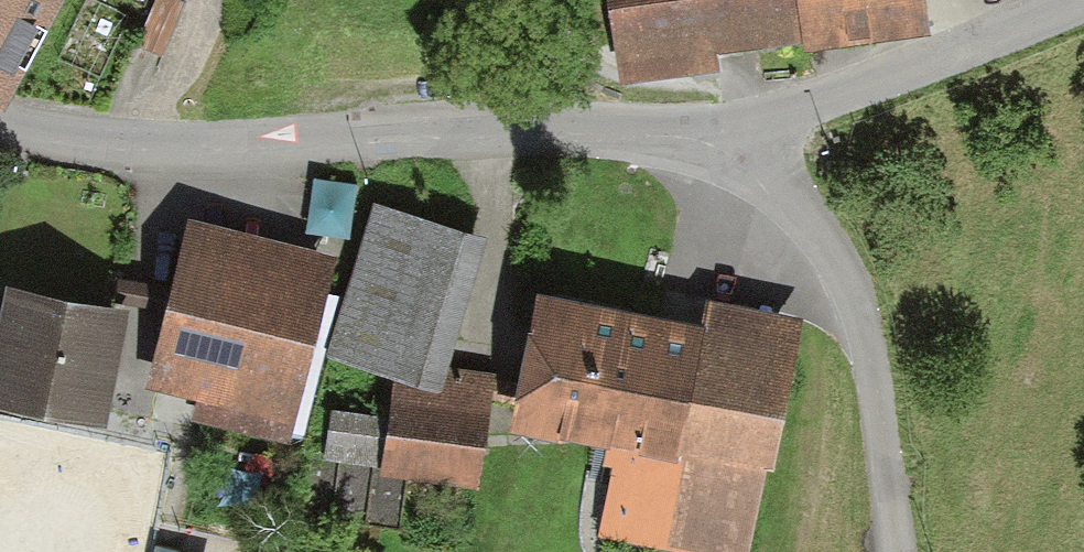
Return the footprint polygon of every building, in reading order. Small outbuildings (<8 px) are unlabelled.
[(3,101),(57,0),(0,0),(0,99),(3,101)] [(799,36),(796,0),(610,0),(619,75),(721,63),(718,44),(729,43),(799,36)] [(799,36),(928,23),(926,0),(796,0),(799,36)] [(499,365),(448,358),(489,230),(374,194),(325,348),(391,369),(385,408),(329,399),(320,457),(482,480),(499,365)] [(336,248),(184,211),(144,376),(199,389),(194,411),(290,434),(336,248)] [(10,275),(0,324),(0,387),(100,409),(124,299),(10,275)] [(538,280),(510,415),(562,426),(564,416),(605,425),(600,447),(616,451),(600,527),(720,551),(743,551),(765,448),(771,453),(799,312),(712,295),(708,315),(538,280)]
